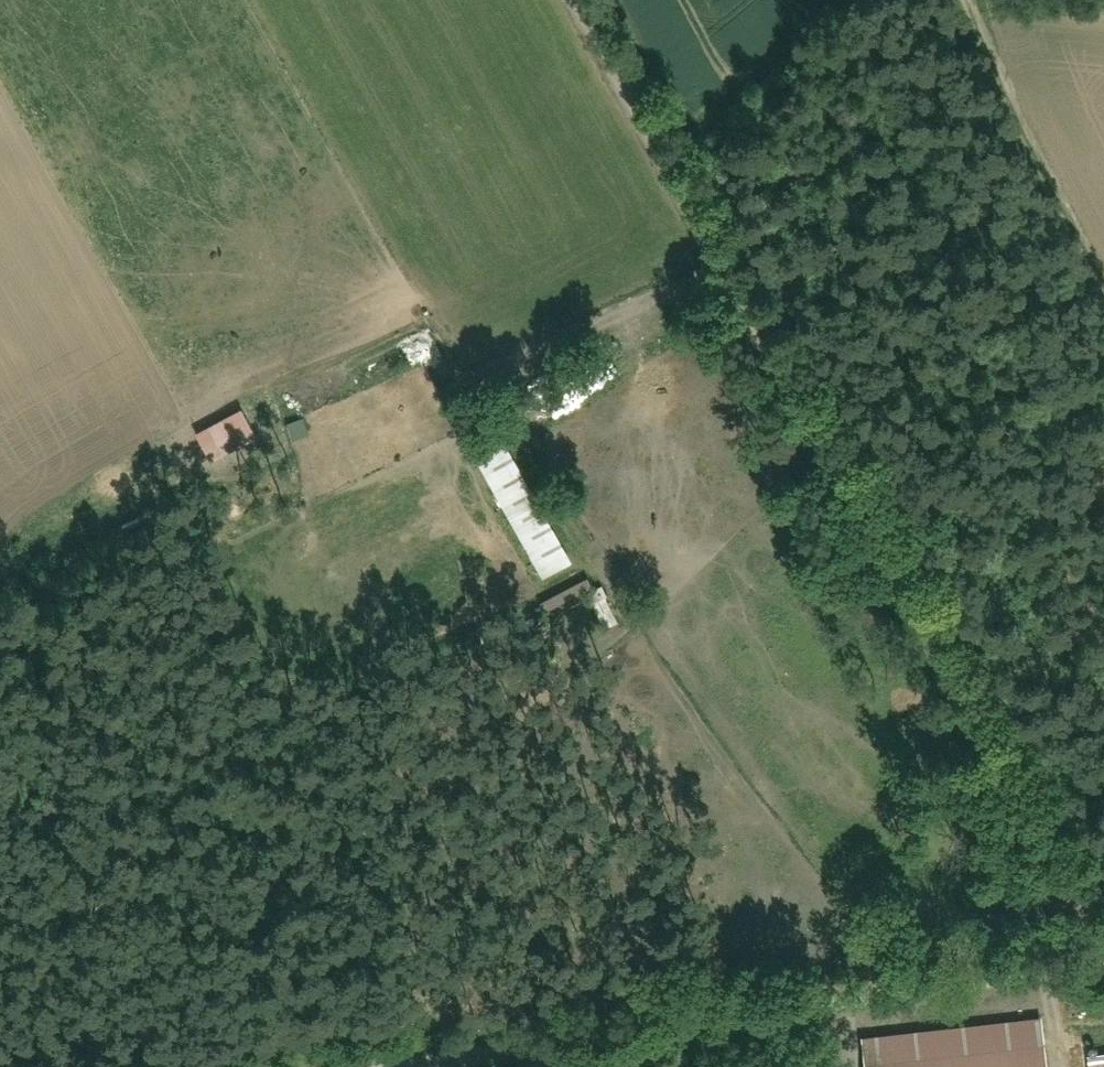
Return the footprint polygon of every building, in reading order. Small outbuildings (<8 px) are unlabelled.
[(512,442),(478,460),(541,578),(575,559),(512,442)] [(867,1066),(1057,1066),(1054,1036),(866,1055),(867,1066)]
